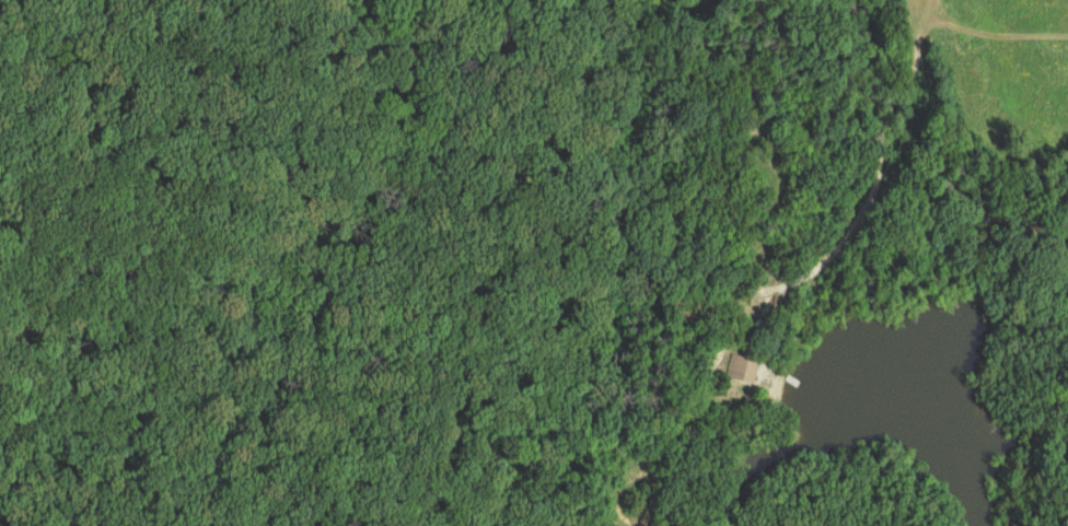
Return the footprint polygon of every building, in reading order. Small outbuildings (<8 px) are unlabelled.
[(761,363),(734,354),(727,377),(754,385),(761,363)]
